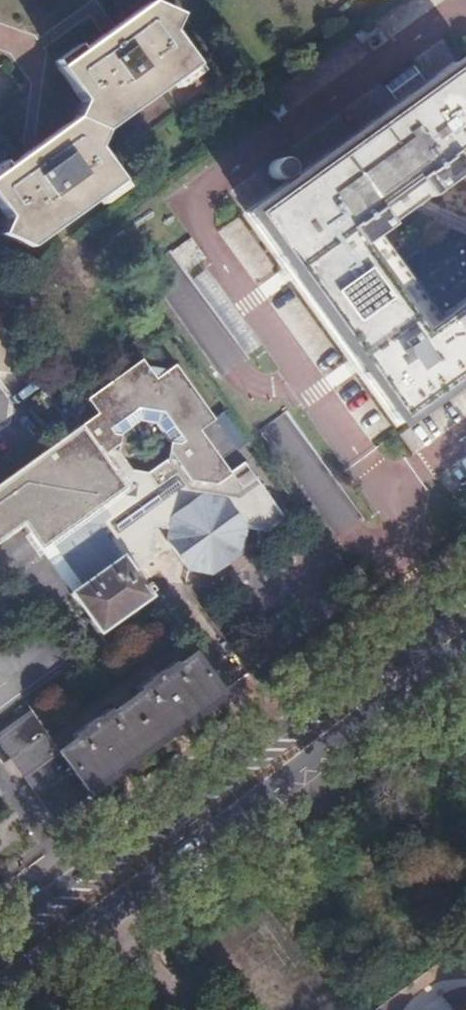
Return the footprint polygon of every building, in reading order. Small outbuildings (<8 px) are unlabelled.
[(29,248),(120,183),(96,147),(105,131),(193,66),(167,31),(175,14),(145,4),(56,68),(79,101),(72,118),(0,172),(0,210),(6,219),(0,230),(0,235),(29,248)] [(397,422),(465,372),(465,300),(435,321),(373,235),(460,173),(465,181),(465,80),(456,66),(248,215),(397,422)] [(246,355),(261,344),(185,240),(171,250),(246,355)] [(2,380),(25,364),(12,346),(0,330),(0,377),(2,380)] [(258,532),(283,514),(246,463),(233,473),(202,431),(216,421),(177,365),(169,370),(146,367),(136,365),(130,356),(78,393),(88,408),(70,422),(69,425),(82,443),(90,441),(116,477),(127,477),(127,488),(115,488),(156,545),(158,532),(168,532),(168,547),(191,577),(196,577),(245,541),(247,532),(258,532)] [(82,443),(69,425),(68,428),(79,443),(82,443)] [(156,545),(115,488),(108,489),(94,472),(75,472),(56,446),(0,486),(0,542),(31,520),(81,588),(71,596),(98,632),(147,598),(135,580),(154,566),(156,545)] [(287,520),(283,514),(258,532),(270,532),(287,520)] [(245,541),(196,577),(214,576),(243,556),(245,541)] [(219,698),(190,658),(58,752),(31,715),(0,737),(0,740),(54,816),(219,698)]
